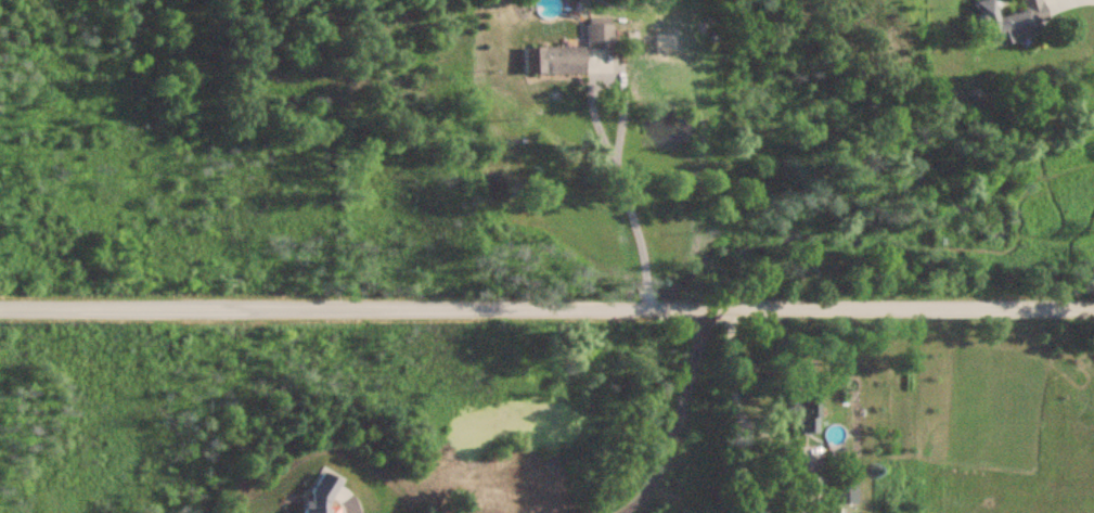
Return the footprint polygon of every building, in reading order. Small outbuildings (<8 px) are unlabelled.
[(980,48),(1029,39),(1026,20),(1041,17),(1038,0),(1019,0),(1021,13),(993,18),(990,0),(987,0),(972,3),(980,48)] [(615,48),(615,22),(589,22),(589,48),(615,48)] [(526,47),(526,75),(587,75),(587,47),(526,47)] [(818,397),(791,397),(791,423),(801,423),(801,433),(818,433),(818,397)]
